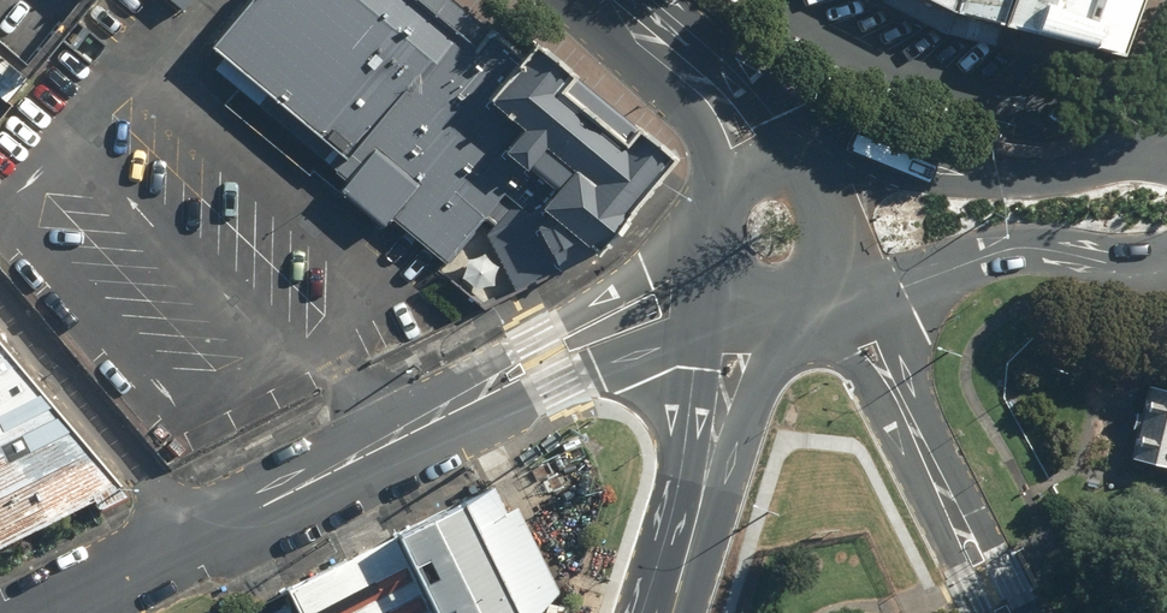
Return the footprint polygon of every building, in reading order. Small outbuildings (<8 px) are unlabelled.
[(26,65),(81,0),(0,0),(0,44),(26,65)] [(183,11),(192,0),(170,0),(183,11)] [(603,254),(678,160),(538,46),(523,64),(447,0),(250,0),(214,49),(225,58),(217,68),(349,186),(341,193),(383,229),(393,218),(447,264),(487,217),(497,226),(488,236),(516,292),(603,254)] [(957,13),(962,0),(931,0),(957,13)] [(1010,27),(1019,0),(962,0),(957,13),(1010,27)] [(1010,27),(1128,55),(1147,0),(1019,0),(1010,27)] [(91,499),(96,509),(124,495),(119,485),(0,343),(0,544),(91,499)] [(1166,466),(1166,390),(1141,385),(1127,459),(1166,466)] [(496,490),(292,590),(302,612),(545,612),(561,593),(522,507),(507,515),(496,490)]
